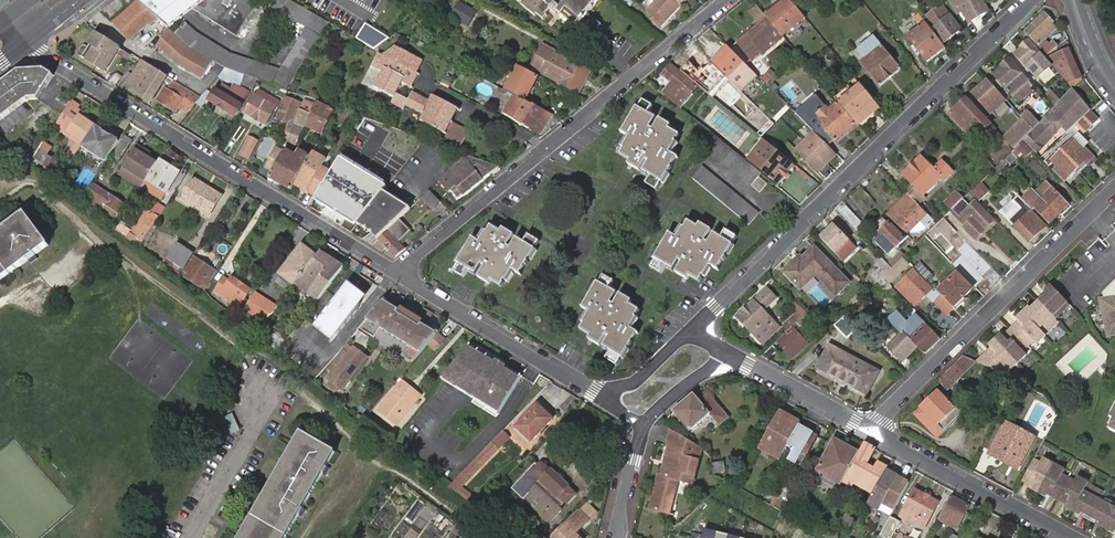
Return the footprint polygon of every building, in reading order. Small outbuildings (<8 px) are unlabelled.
[(201,0),(138,0),(141,3),(169,27),(201,0)] [(260,81),(278,87),(289,91),(329,22),(292,0),(268,0),(266,3),(306,27),(302,40),(283,71),(231,54),(202,35),(187,22),(177,34),(188,44),(215,62),(224,68),(228,70),(260,81)] [(209,0),(206,0),(199,13),(239,35),(247,20),(209,0)] [(527,6),(538,15),(540,13),(546,19),(556,7),(558,9),(556,11),(560,14),(562,12),(592,38),(604,24),(591,12),(602,0),(532,0),(527,6)] [(661,1),(650,13),(656,18),(654,20),(662,27),(683,6),(677,0),(659,0),(661,1)] [(806,20),(790,0),(768,17),(786,38),(806,20)] [(954,10),(959,7),(962,12),(967,22),(989,10),(983,0),(947,0),(954,10)] [(169,27),(141,3),(117,23),(131,40),(148,24),(158,35),(169,27)] [(481,13),(470,4),(461,14),(472,23),(481,13)] [(761,23),(768,17),(758,6),(751,11),(761,23)] [(925,21),(943,45),(962,30),(944,6),(925,21)] [(1048,61),(1059,50),(1053,44),(1051,46),(1046,41),(1057,29),(1051,24),(1053,23),(1044,14),(1026,32),(1039,46),(1037,48),(1048,61)] [(927,62),(945,49),(943,45),(925,21),(920,15),(901,28),(927,62)] [(357,36),(366,20),(360,16),(351,32),(357,36)] [(766,55),(786,38),(768,17),(761,23),(764,26),(751,36),(749,33),(738,42),(753,59),(763,52),(766,55)] [(390,38),(366,23),(356,38),(374,50),(390,38)] [(761,23),(749,33),(751,36),(764,26),(761,23)] [(177,34),(172,30),(161,47),(182,66),(205,80),(215,71),(215,62),(188,44),(177,34)] [(81,56),(108,73),(119,55),(130,61),(133,56),(98,35),(90,47),(87,46),(84,46),(80,52),(81,56)] [(901,70),(876,38),(860,50),(868,60),(863,65),(880,86),(901,70)] [(1029,73),(1044,60),(1030,42),(1020,50),(1021,50),(1015,55),(1029,73)] [(581,94),(593,72),(546,46),(534,68),(581,94)] [(402,48),(388,56),(403,64),(409,51),(402,48)] [(426,61),(409,51),(403,64),(419,73),(426,61)] [(388,56),(382,53),(374,66),(385,72),(377,87),(398,97),(395,103),(407,109),(409,105),(426,115),(423,120),(445,132),(451,121),(455,123),(462,110),(436,96),(433,102),(416,92),(412,100),(400,94),(406,83),(416,88),(422,74),(419,73),(403,64),(388,56)] [(521,67),(495,54),(493,57),(519,72),(521,67)] [(743,92),(759,76),(737,54),(730,61),(733,65),(728,69),(725,66),(719,59),(705,74),(720,89),(730,79),(743,92)] [(1069,87),(1081,81),(1083,80),(1070,55),(1062,58),(1064,63),(1053,68),(1069,87)] [(1062,58),(1050,64),(1053,68),(1064,63),(1062,58)] [(1047,63),(1044,60),(1029,73),(1031,76),(1047,63)] [(994,77),(1011,100),(1024,89),(1026,92),(1031,88),(1009,61),(1000,69),(1002,70),(994,77)] [(136,77),(131,85),(141,91),(142,95),(141,97),(152,104),(169,77),(146,62),(136,77)] [(700,87),(673,64),(663,75),(672,81),(662,92),(683,108),(700,87)] [(512,87),(510,90),(529,101),(541,80),(522,69),(512,87)] [(30,100),(38,99),(39,100),(54,76),(45,70),(20,72),(0,87),(0,123),(30,100)] [(231,79),(256,88),(260,81),(228,70),(221,76),(230,82),(231,79)] [(131,73),(124,81),(131,85),(136,77),(131,73)] [(451,89),(456,79),(448,75),(443,85),(451,89)] [(500,80),(497,86),(509,93),(510,90),(512,87),(500,80)] [(1075,93),(1083,85),(1081,81),(1069,87),(1074,94),(1075,93)] [(981,92),(974,97),(989,116),(1004,103),(987,83),(979,89),(981,92)] [(167,89),(160,102),(177,113),(179,109),(183,103),(191,109),(201,97),(182,85),(179,88),(175,94),(167,89)] [(276,93),(286,97),(289,91),(278,87),(276,93)] [(237,115),(248,98),(235,90),(231,98),(218,90),(212,100),(237,115)] [(260,90),(258,92),(271,99),(271,96),(260,90)] [(845,108),(862,130),(883,111),(865,90),(865,91),(857,97),(854,94),(842,106),(845,108)] [(271,99),(258,92),(257,92),(255,96),(254,95),(245,113),(266,125),(278,103),(271,99)] [(1094,114),(1075,93),(1074,94),(1062,106),(1056,112),(1040,127),(1041,128),(1027,142),(1038,154),(1064,130),(1069,136),(1080,126),(1092,115),(1094,114)] [(309,97),(308,97),(306,100),(290,94),(279,118),(305,130),(307,124),(317,102),(318,100),(310,97),(309,97)] [(579,108),(583,101),(570,94),(566,101),(579,108)] [(1046,100),(1056,112),(1062,106),(1053,95),(1046,100)] [(817,135),(829,146),(836,140),(837,141),(855,125),(837,104),(830,110),(827,107),(816,96),(795,113),(815,132),(817,135)] [(543,138),(556,117),(517,97),(505,118),(543,138)] [(651,137),(654,130),(651,128),(657,117),(652,115),(652,116),(649,115),(653,106),(642,100),(631,120),(629,118),(627,122),(629,123),(623,134),(629,138),(620,154),(631,160),(638,148),(650,154),(646,161),(649,163),(643,173),(648,177),(649,175),(652,176),(647,184),(659,190),(662,186),(660,185),(662,182),(663,182),(668,174),(671,170),(672,171),(674,168),(672,167),(678,157),(671,153),(672,151),(677,142),(675,141),(677,138),(679,140),(681,136),(669,129),(662,143),(651,137)] [(994,135),(981,118),(968,101),(951,115),(967,135),(970,133),(967,129),(974,124),(977,127),(982,134),(981,136),(985,141),(994,135)] [(96,127),(88,121),(82,117),(85,114),(77,109),(79,106),(72,102),(58,124),(64,128),(63,130),(80,141),(74,152),(78,155),(79,153),(84,146),(96,127)] [(317,102),(307,124),(323,134),(335,112),(317,102)] [(179,109),(187,114),(191,109),(183,103),(179,109)] [(1100,124),(1092,115),(1080,126),(1088,136),(1100,124)] [(1029,117),(1023,123),(1032,134),(1040,127),(1029,117)] [(661,119),(654,130),(651,137),(662,143),(669,129),(672,125),(661,119)] [(451,121),(445,132),(449,134),(455,123),(451,121)] [(1003,141),(1013,153),(1024,143),(1032,134),(1023,123),(1003,141)] [(974,124),(967,129),(970,133),(977,127),(974,124)] [(105,132),(96,127),(84,146),(108,162),(118,146),(110,140),(112,137),(110,135),(105,132)] [(760,176),(762,173),(712,132),(702,144),(761,192),(768,183),(760,176)] [(820,171),(837,154),(829,146),(817,135),(815,132),(798,150),(820,171)] [(1043,163),(1063,183),(1082,164),(1084,166),(1093,157),(1083,146),(1085,144),(1076,136),(1053,158),(1051,156),(1043,163)] [(118,146),(121,142),(112,137),(110,140),(118,146)] [(127,137),(114,157),(120,161),(133,141),(127,137)] [(248,159),(258,140),(252,137),(242,155),(248,159)] [(972,139),(968,142),(972,147),(976,144),(972,139)] [(44,145),(35,160),(54,173),(58,164),(48,157),(52,150),(44,145)] [(794,166),(767,145),(753,161),(780,183),(794,166)] [(108,162),(84,146),(79,153),(104,169),(108,162)] [(1026,160),(1032,154),(1025,147),(1019,152),(1026,160)] [(147,185),(158,165),(150,160),(144,156),(147,152),(138,148),(124,170),(147,185)] [(268,168),(275,172),(286,152),(279,148),(268,168)] [(638,148),(631,160),(629,165),(640,172),(646,161),(650,154),(638,148)] [(275,172),(272,179),(294,191),(296,185),(311,158),(301,153),(298,158),(286,151),(286,152),(275,172)] [(327,158),(314,151),(312,155),(326,161),(327,158)] [(296,185),(318,197),(333,171),(323,166),(326,161),(312,155),(311,158),(296,185)] [(490,166),(491,164),(469,156),(463,162),(466,166),(451,179),(459,188),(454,192),(461,201),(467,196),(500,169),(490,166)] [(917,190),(910,197),(919,207),(927,200),(924,197),(943,179),(946,182),(954,173),(944,162),(935,170),(922,157),(903,175),(917,190)] [(992,167),(998,162),(993,157),(987,162),(992,167)] [(341,159),(333,171),(318,197),(316,200),(333,210),(359,225),(385,192),(388,187),(341,159)] [(172,167),(161,160),(159,163),(170,170),(172,167)] [(170,170),(159,163),(158,165),(147,185),(145,187),(158,195),(163,189),(169,193),(181,172),(172,167),(170,170)] [(694,178),(750,224),(760,212),(703,166),(694,178)] [(121,176),(143,190),(145,187),(147,185),(124,170),(121,176)] [(208,201),(216,207),(223,197),(194,180),(182,199),(202,211),(208,201)] [(1046,183),(1036,192),(1042,199),(1052,189),(1046,183)] [(126,207),(95,185),(85,199),(101,210),(104,205),(115,212),(113,215),(118,218),(126,207)] [(981,205),(992,195),(983,186),(973,196),(981,205)] [(163,189),(158,195),(165,199),(169,193),(163,189)] [(1042,199),(1036,192),(1032,189),(1020,199),(1031,210),(1034,206),(1050,223),(1067,205),(1052,189),(1042,199)] [(444,204),(431,190),(422,199),(427,204),(434,211),(444,204)] [(412,209),(385,192),(359,225),(368,230),(369,229),(369,230),(369,231),(370,232),(370,233),(371,233),(371,234),(372,234),(373,234),(374,234),(376,233),(376,235),(380,240),(381,239),(401,219),(412,209)] [(963,202),(964,201),(958,194),(947,204),(954,211),(963,202)] [(910,197),(890,216),(896,223),(908,235),(919,224),(926,231),(934,222),(919,207),(910,197)] [(1001,213),(1029,243),(1045,227),(1016,198),(1001,213)] [(427,204),(422,199),(418,203),(423,208),(427,204)] [(210,217),(216,207),(208,201),(202,211),(210,217)] [(843,202),(836,209),(848,221),(855,214),(843,202)] [(954,211),(953,212),(959,218),(962,216),(970,209),(963,202),(954,211)] [(970,209),(962,216),(968,223),(963,228),(976,241),(994,223),(975,203),(970,209)] [(167,208),(161,205),(155,214),(162,217),(167,208)] [(145,228),(154,213),(149,210),(140,225),(145,228)] [(162,217),(155,214),(154,213),(145,228),(140,225),(132,237),(144,246),(162,217)] [(30,218),(28,214),(13,225),(5,214),(0,218),(0,221),(6,230),(0,235),(0,240),(30,218)] [(0,240),(0,281),(27,261),(30,265),(37,260),(34,256),(50,244),(30,218),(0,240)] [(381,239),(398,258),(407,250),(400,242),(412,230),(401,219),(381,239)] [(908,235),(896,223),(892,228),(884,219),(875,228),(884,238),(878,244),(889,257),(910,237),(908,235)] [(697,262),(689,276),(701,282),(711,265),(718,269),(724,259),(725,261),(728,257),(726,256),(737,236),(726,230),(722,238),(719,237),(720,235),(715,232),(709,243),(706,242),(703,248),(691,241),(699,227),(687,220),(685,224),(687,225),(685,228),(684,227),(679,235),(677,237),(670,233),(664,243),(662,241),(661,244),(663,245),(661,249),(655,258),(656,259),(654,262),(653,261),(650,266),(662,273),(666,266),(669,267),(668,269),(673,271),(679,260),(683,262),(686,256),(697,262)] [(938,226),(928,236),(941,250),(958,233),(944,220),(938,226)] [(136,231),(122,221),(118,226),(132,237),(136,231)] [(703,248),(706,242),(712,230),(701,224),(699,227),(691,241),(703,248)] [(485,266),(488,268),(492,262),(503,269),(495,282),(506,289),(508,285),(507,284),(508,282),(510,283),(516,274),(517,272),(523,276),(529,267),(531,269),(533,265),(531,264),(533,261),(539,253),(537,252),(540,248),(541,249),(544,244),(533,237),(529,245),(526,243),(527,241),(522,238),(515,250),(511,248),(508,254),(497,247),(505,234),(494,226),(483,244),(476,239),(470,249),(468,247),(466,251),(468,252),(456,272),(467,278),(472,271),(475,273),(474,274),(478,276),(485,266)] [(835,227),(823,240),(845,263),(857,251),(835,227)] [(507,230),(505,234),(497,247),(508,254),(511,248),(518,237),(507,230)] [(170,259),(185,269),(194,254),(178,245),(170,259)] [(299,282),(318,258),(304,247),(283,275),(297,286),(297,284),(299,282)] [(804,263),(803,264),(815,276),(816,275),(837,297),(849,286),(814,250),(803,262),(804,263)] [(342,271),(328,262),(331,258),(322,252),(321,254),(318,258),(299,282),(313,291),(312,292),(321,299),(342,271)] [(541,254),(539,253),(533,261),(536,263),(541,254)] [(902,253),(890,265),(894,269),(904,259),(906,257),(902,253)] [(687,279),(689,276),(697,262),(686,256),(683,262),(676,273),(687,279)] [(218,273),(194,258),(185,272),(190,275),(187,279),(202,289),(206,281),(211,284),(218,273)] [(345,266),(331,258),(328,262),(342,271),(345,266)] [(892,271),(885,278),(891,285),(910,266),(904,259),(894,269),(892,271)] [(873,277),(879,283),(885,278),(892,271),(883,260),(877,266),(881,270),(873,277)] [(492,262),(488,268),(481,278),(493,285),(495,282),(503,269),(492,262)] [(799,269),(796,265),(785,275),(800,291),(815,276),(803,264),(799,269)] [(921,264),(915,269),(926,281),(932,275),(921,264)] [(931,291),(912,271),(895,287),(915,307),(931,291)] [(938,292),(955,310),(964,302),(962,300),(973,290),(957,273),(938,292)] [(601,283),(595,294),(593,296),(591,295),(590,297),(592,299),(586,309),(593,313),(592,315),(587,323),(589,324),(587,327),(585,326),(583,330),(594,337),(602,323),(613,330),(610,336),(613,338),(607,348),(611,351),(612,350),(614,352),(610,360),(621,366),(632,348),(634,349),(637,344),(635,343),(641,333),(634,329),(644,312),(633,305),(624,319),(614,312),(618,306),(614,304),(621,292),(616,290),(614,291),(612,290),(616,282),(605,275),(602,280),(604,281),(603,284),(601,283)] [(223,296),(241,308),(253,290),(234,278),(223,296)] [(1104,291),(1105,297),(1101,299),(1110,336),(1114,335),(1114,279),(1104,291)] [(592,292),(595,294),(601,283),(598,281),(592,292)] [(350,286),(313,328),(326,340),(363,297),(350,286)] [(1006,368),(1010,373),(1028,355),(1024,351),(1034,342),(1038,345),(1046,337),(1042,333),(1056,320),(1071,306),(1052,286),(1045,293),(1047,295),(1032,311),(1029,308),(1017,320),(1020,323),(1004,338),(1002,335),(989,347),(992,349),(978,363),(1000,374),(1006,368)] [(738,318),(762,342),(779,325),(766,311),(778,300),(768,289),(738,318)] [(949,317),(955,310),(938,292),(936,291),(933,294),(938,299),(935,302),(949,317)] [(624,295),(618,306),(614,312),(624,319),(633,305),(635,302),(624,295)] [(415,362),(438,334),(424,325),(422,327),(399,314),(400,311),(385,302),(359,331),(375,340),(382,328),(411,346),(405,355),(408,357),(407,358),(412,361),(413,360),(415,362)] [(784,327),(788,332),(791,329),(807,313),(797,302),(792,306),(799,313),(784,327)] [(249,324),(257,312),(250,307),(242,320),(249,324)] [(400,311),(399,314),(422,327),(424,325),(426,322),(402,308),(400,311)] [(270,321),(257,312),(249,324),(261,332),(270,321)] [(802,325),(811,316),(807,313),(791,329),(793,330),(780,342),(793,357),(813,337),(802,325)] [(846,315),(834,327),(846,340),(859,328),(846,315)] [(917,348),(925,356),(941,340),(921,320),(904,336),(917,348)] [(1060,324),(1056,320),(1042,333),(1046,337),(1060,324)] [(603,346),(610,336),(613,330),(602,323),(594,337),(592,340),(603,346)] [(869,339),(879,349),(885,344),(875,333),(869,339)] [(440,334),(431,345),(438,351),(447,340),(440,334)] [(903,334),(901,336),(889,348),(902,362),(917,348),(904,336),(903,334)] [(356,352),(349,345),(327,369),(335,375),(335,376),(356,352)] [(473,345),(470,348),(512,373),(508,381),(517,386),(523,376),(473,345)] [(762,357),(769,361),(779,351),(774,345),(762,357)] [(819,370),(867,395),(878,376),(850,361),(852,357),(831,346),(819,370)] [(470,348),(445,379),(501,412),(517,386),(508,381),(512,373),(470,348)] [(356,352),(334,378),(333,377),(329,381),(330,382),(342,392),(368,362),(356,352)] [(964,356),(939,381),(948,391),(977,363),(964,356)] [(1000,374),(1006,377),(1010,373),(1006,368),(1000,374)] [(501,412),(445,379),(443,381),(499,415),(501,412)] [(401,386),(419,400),(423,396),(404,382),(401,386)] [(399,426),(419,400),(401,386),(381,412),(399,426)] [(982,398),(1004,410),(1008,402),(986,390),(982,398)] [(916,416),(938,438),(960,416),(939,394),(916,416)] [(695,395),(675,411),(692,430),(711,414),(720,425),(729,418),(709,395),(701,403),(695,395)] [(533,444),(555,420),(541,406),(518,429),(533,444)] [(802,423),(780,412),(779,415),(800,426),(802,423)] [(800,426),(779,415),(761,449),(782,459),(783,456),(800,426)] [(241,431),(233,416),(226,419),(234,434),(241,431)] [(992,456),(1000,461),(1004,455),(1011,459),(1010,461),(1020,467),(1033,443),(1020,435),(1022,431),(1009,424),(992,456)] [(817,436),(800,426),(783,456),(801,465),(817,436)] [(701,450),(670,430),(666,448),(668,448),(664,463),(670,464),(669,469),(663,468),(661,477),(658,476),(650,510),(663,513),(665,503),(672,505),(678,480),(693,484),(701,450)] [(1035,438),(1022,431),(1020,435),(1033,443),(1035,438)] [(458,493),(511,439),(505,433),(451,488),(458,493)] [(339,453),(304,435),(296,450),(292,448),(288,456),(291,458),(272,491),(269,489),(264,497),(268,499),(244,537),(290,537),(339,453)] [(844,482),(860,453),(836,440),(818,474),(842,486),(844,482)] [(876,450),(865,444),(860,453),(844,482),(855,489),(857,485),(866,491),(877,471),(867,466),(876,450)] [(782,459),(761,449),(760,452),(780,462),(782,459)] [(1040,454),(1037,459),(1042,462),(1045,457),(1040,454)] [(1004,455),(1000,461),(1018,470),(1020,467),(1010,461),(1011,459),(1004,455)] [(1105,495),(1087,486),(1091,481),(1079,474),(1076,480),(1063,473),(1066,468),(1045,457),(1042,462),(1037,459),(1025,482),(1033,487),(1031,490),(1046,498),(1048,495),(1067,505),(1065,509),(1081,517),(1082,514),(1101,524),(1100,527),(1114,535),(1114,501),(1105,495)] [(554,470),(553,471),(552,473),(542,464),(540,467),(537,464),(514,491),(527,502),(528,501),(545,515),(544,516),(551,522),(552,521),(554,522),(564,511),(562,509),(567,501),(570,504),(578,496),(570,488),(572,486),(554,470)] [(880,464),(877,471),(866,491),(874,495),(889,469),(880,464)] [(893,480),(899,469),(893,465),(886,477),(893,480)] [(1108,490),(1091,481),(1087,486),(1105,495),(1108,490)] [(779,490),(768,484),(760,499),(771,505),(779,490)] [(875,506),(889,513),(899,494),(886,487),(875,506)] [(779,490),(771,505),(785,512),(795,493),(787,489),(784,493),(779,490)] [(915,490),(905,509),(907,510),(903,517),(925,529),(928,522),(929,523),(939,503),(915,490)] [(970,506),(952,497),(940,519),(958,529),(970,506)] [(670,515),(672,505),(665,503),(663,513),(670,515)] [(588,504),(555,537),(579,537),(577,535),(598,514),(588,504)] [(891,515),(889,513),(875,506),(872,512),(881,517),(875,527),(882,531),(891,515)] [(849,533),(856,519),(846,514),(839,528),(849,533)] [(891,517),(880,536),(884,537),(893,537),(901,522),(891,517)] [(516,536),(519,537),(535,537),(538,534),(526,524),(516,536)]
